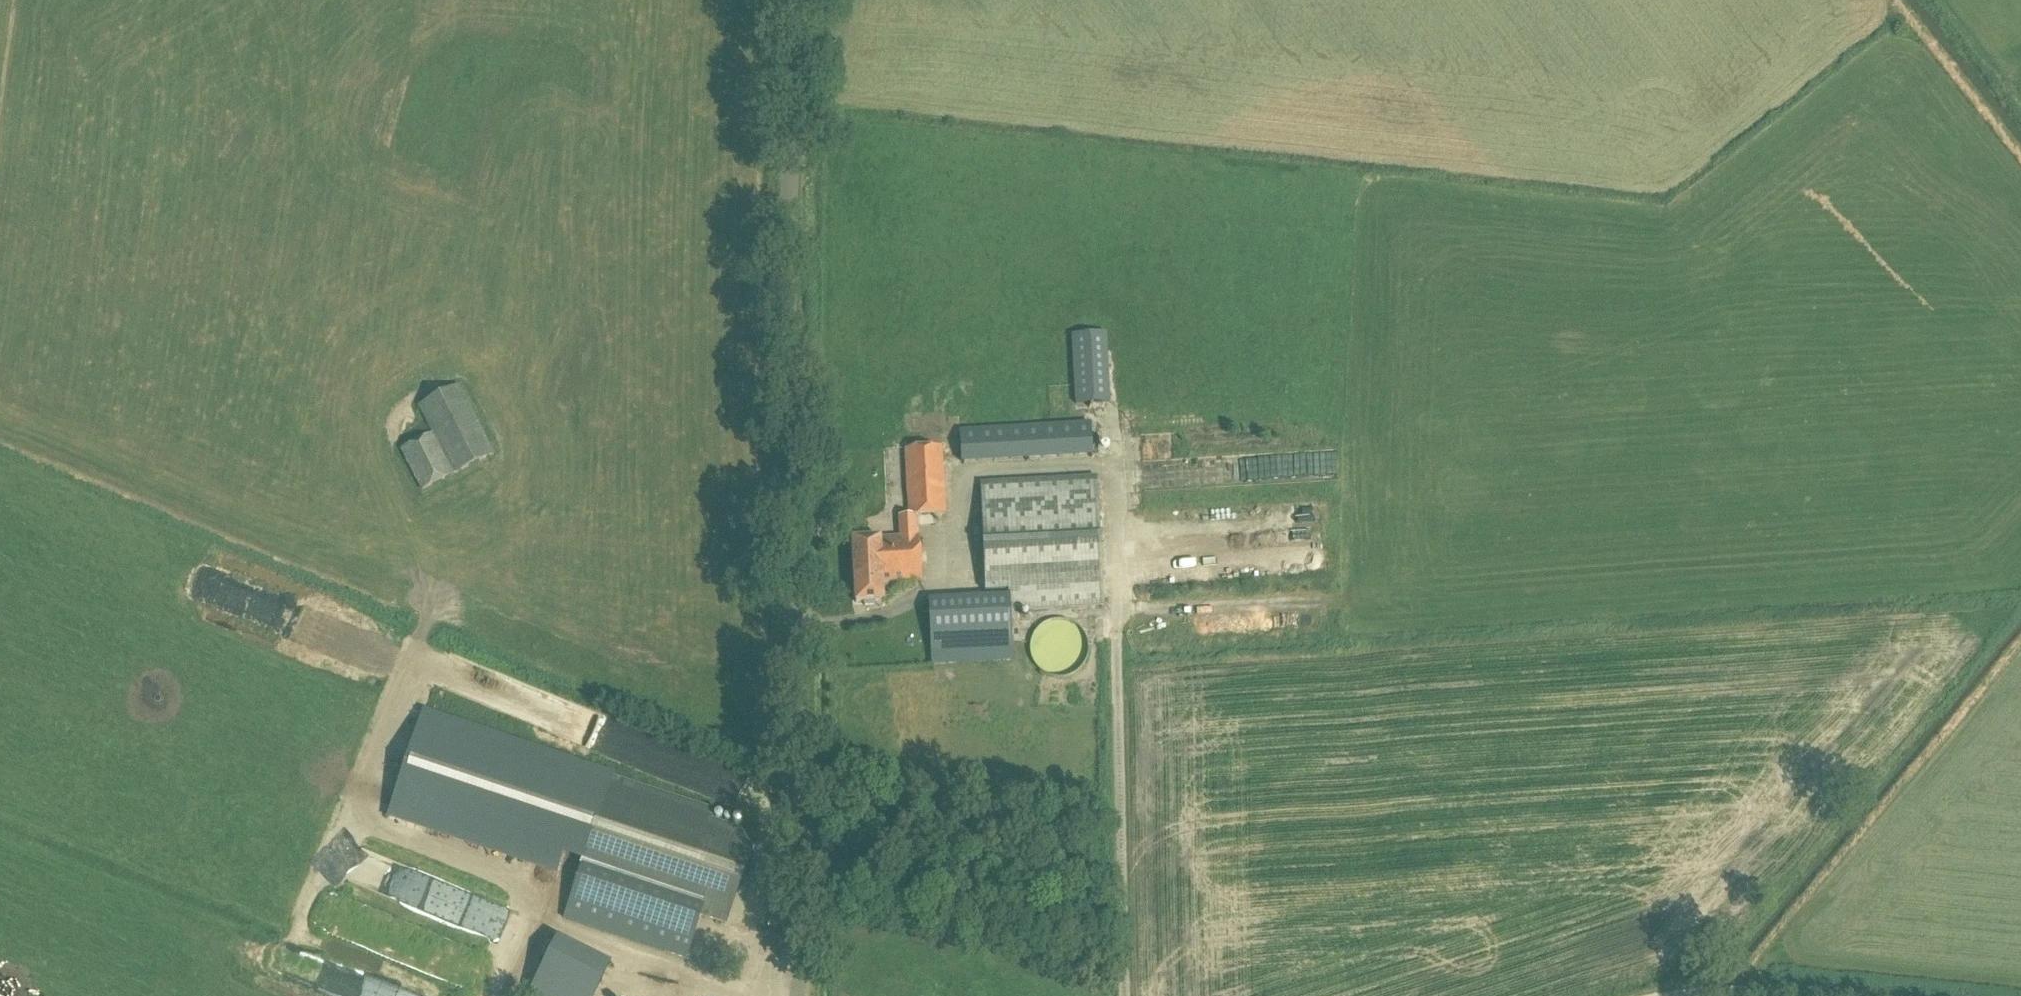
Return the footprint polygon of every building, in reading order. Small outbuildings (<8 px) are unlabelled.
[(1072,335),(1077,406),(1112,403),(1107,333),(1072,335)] [(401,450),(422,491),(493,455),(459,386),(419,407),(433,434),(401,450)] [(961,431),(962,463),(1092,456),(1090,424),(961,431)] [(852,540),(856,604),(884,603),(883,582),(921,580),(919,537),(917,537),(915,516),(945,515),(941,447),(905,449),(909,516),(899,516),(900,538),(880,539),(880,538),(852,540)] [(929,600),(932,667),(1014,663),(1012,611),(1103,606),(1096,478),(980,483),(985,595),(1008,594),(1009,597),(943,599),(929,600)] [(1030,645),(1030,648),(1030,650),(1030,653),(1031,655),(1031,658),(1032,660),(1033,663),(1035,665),(1036,667),(1038,669),(1040,670),(1042,672),(1044,674),(1046,675),(1048,676),(1051,677),(1053,677),(1056,678),(1058,678),(1061,678),(1066,677),(1068,677),(1071,676),(1073,675),(1075,673),(1077,672),(1079,670),(1081,668),(1083,666),(1084,664),(1085,662),(1086,660),(1087,657),(1088,655),(1088,652),(1088,650),(1088,647),(1088,645),(1088,642),(1087,640),(1086,637),(1085,635),(1084,633),(1082,631),(1081,629),(1079,627),(1077,625),(1075,624),(1072,623),(1070,621),(1068,621),(1065,620),(1063,620),(1060,619),(1055,620),(1053,620),(1050,621),(1048,622),(1045,623),(1043,624),(1041,626),(1039,627),(1037,629),(1036,631),(1034,633),(1033,635),(1032,638),(1031,640),(1030,643),(1030,645)] [(743,830),(713,821),(716,811),(613,777),(423,713),(389,814),(557,871),(563,851),(584,858),(564,919),(686,960),(701,917),(726,925),(753,853),(743,830)]
